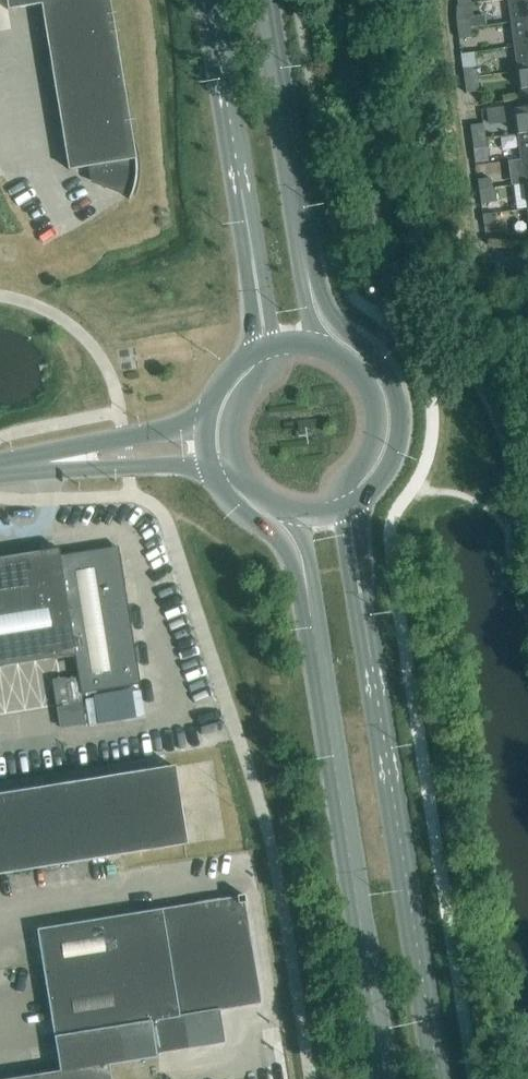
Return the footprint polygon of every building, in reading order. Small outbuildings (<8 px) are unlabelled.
[(132,195),(134,188),(135,181),(136,174),(136,166),(136,159),(110,0),(6,0),(8,10),(42,4),(69,170),(91,167),(93,181),(132,195)] [(511,22),(527,20),(527,0),(509,0),(511,22)] [(474,17),(473,11),(474,5),(474,3),(471,3),(471,2),(457,4),(456,19),(458,29),(471,27),(469,18),(474,17)] [(511,22),(515,47),(527,45),(527,20),(511,22)] [(472,37),(471,27),(458,29),(459,39),(472,37)] [(515,47),(518,71),(527,70),(527,45),(515,47)] [(477,77),(475,62),(462,64),(464,78),(477,77)] [(518,71),(521,97),(527,96),(527,70),(518,71)] [(479,91),(477,77),(464,78),(466,93),(479,91)] [(489,125),(506,122),(503,107),(487,110),(489,125)] [(514,108),(518,134),(527,133),(527,107),(514,108)] [(485,138),(483,124),(471,125),(473,140),(485,138)] [(518,134),(521,159),(527,158),(527,133),(518,134)] [(486,147),(485,138),(473,140),(474,149),(486,147)] [(492,188),(491,178),(478,179),(479,189),(492,188)] [(493,197),(492,188),(479,189),(480,199),(493,197)] [(497,222),(495,212),(483,214),(484,225),(497,222)] [(78,677),(66,679),(65,677),(52,679),(56,705),(69,703),(69,705),(82,703),(81,694),(140,684),(118,547),(60,555),(59,548),(0,558),(0,667),(74,655),(78,677)] [(82,703),(57,708),(59,723),(85,720),(82,703)] [(186,844),(174,767),(0,794),(0,874),(186,844)] [(261,1004),(249,929),(244,895),(162,909),(171,960),(180,1017),(220,1010),(261,1004)] [(171,960),(162,909),(37,929),(46,981),(171,960)] [(180,1017),(171,960),(46,981),(55,1037),(180,1017)] [(220,1010),(180,1017),(55,1037),(60,1071),(9,1078),(111,1078),(109,1065),(157,1057),(156,1054),(225,1043),(220,1010)]
